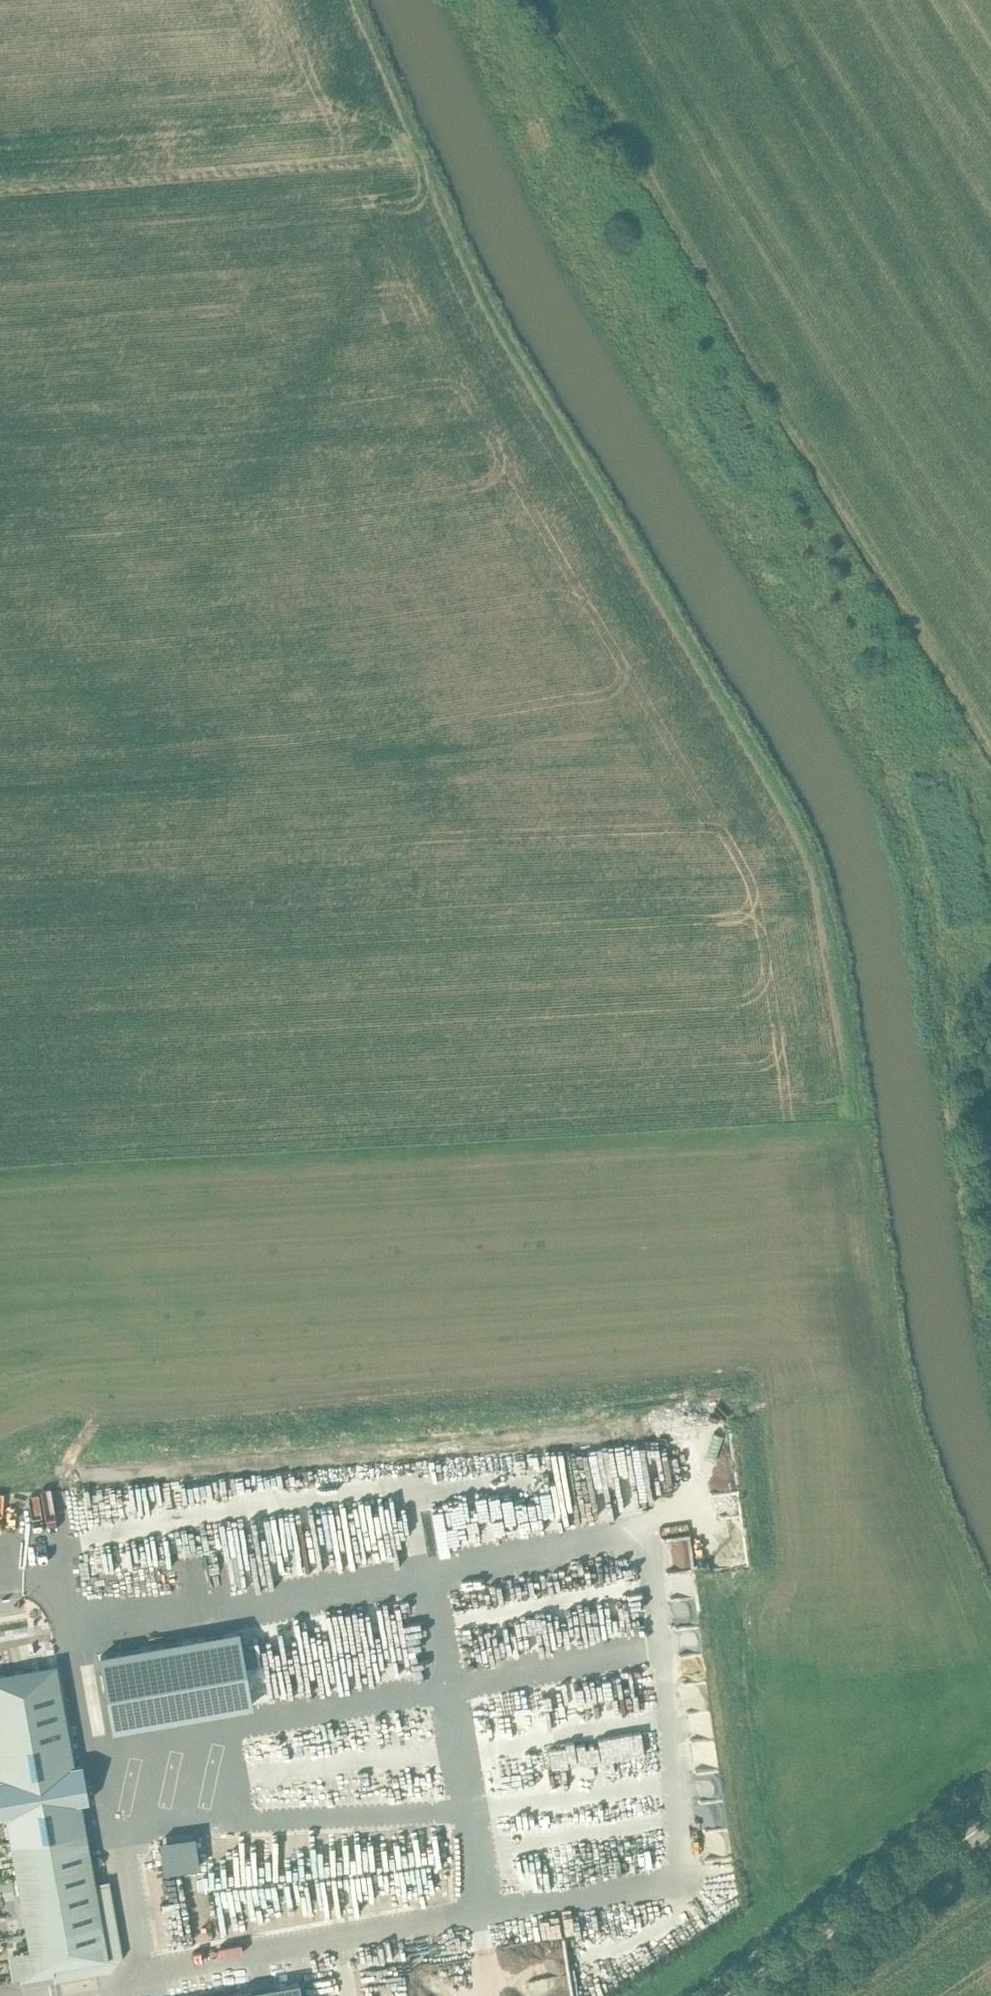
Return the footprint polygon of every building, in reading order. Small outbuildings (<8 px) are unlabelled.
[(238,1630),(99,1654),(113,1729),(251,1705),(238,1630)] [(20,1981),(53,1975),(54,1980),(110,1970),(121,1954),(109,1880),(94,1883),(80,1801),(89,1799),(89,1797),(80,1799),(75,1770),(84,1768),(83,1766),(74,1768),(56,1663),(0,1672),(0,1785),(5,1813),(0,1813),(0,1816),(5,1815),(29,1949),(15,1952),(20,1981)] [(297,1980),(211,1995),(300,1995),(297,1980)]
